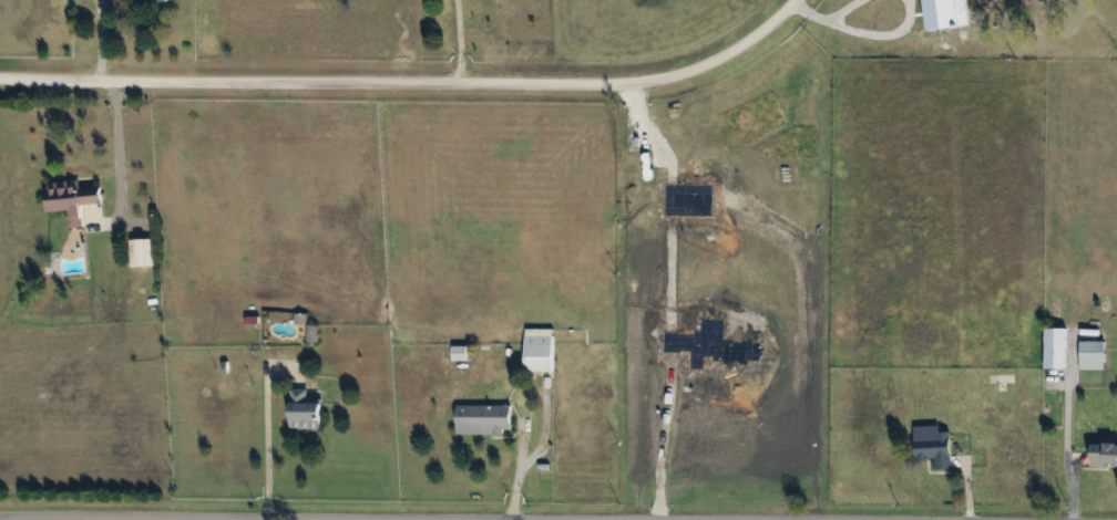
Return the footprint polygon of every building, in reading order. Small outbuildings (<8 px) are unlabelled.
[(66,227),(65,210),(42,211),(40,183),(76,180),(78,188),(100,186),(101,204),(82,205),(83,226),(66,227)] [(150,267),(127,267),(127,238),(150,238),(150,267)] [(1042,370),(1042,327),(1064,327),(1064,370),(1042,370)] [(522,372),(522,329),(552,329),(552,372),(522,372)] [(1077,370),(1077,341),(1101,341),(1101,370),(1077,370)] [(319,429),(287,429),(287,391),(305,391),(305,399),(319,399),(319,429)] [(453,405),(511,405),(511,435),(453,435),(453,405)] [(949,428),(950,470),(930,471),(929,461),(912,461),(911,430),(949,428)] [(1086,444),(1116,444),(1116,466),(1086,466),(1086,444)]
